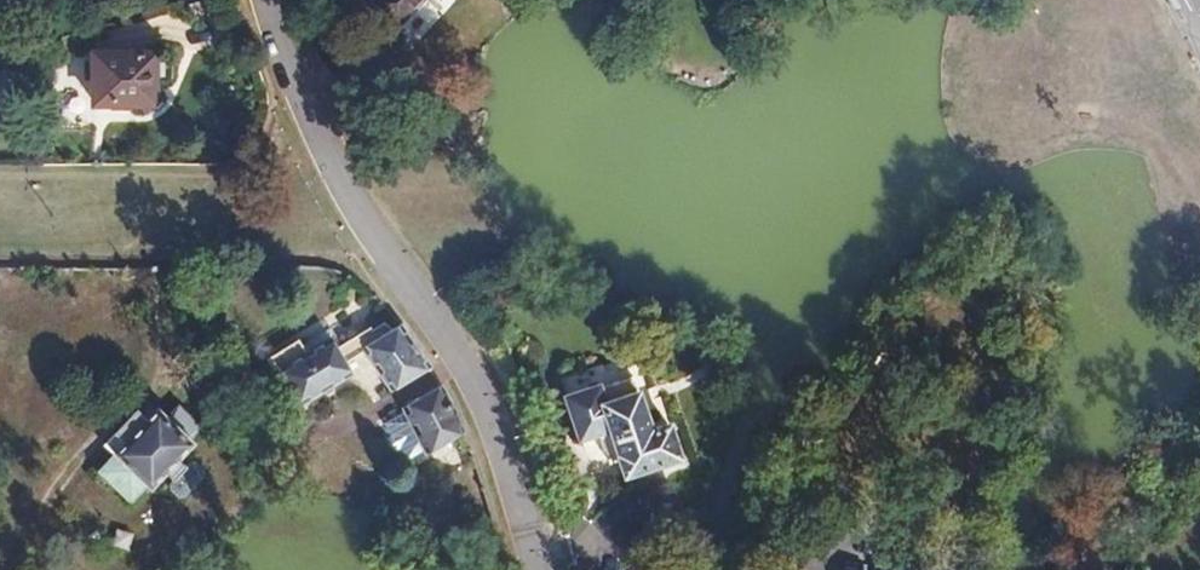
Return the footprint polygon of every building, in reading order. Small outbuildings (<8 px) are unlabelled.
[(51,0),(50,0),(41,3),(44,13),(53,10),(51,0)] [(369,3),(397,28),(424,0),(373,0),(369,3)] [(164,80),(163,56),(152,57),(152,53),(94,53),(94,103),(153,104),(153,80),(164,80)] [(415,340),(404,327),(403,324),(393,330),(391,327),(370,328),(358,336),(354,334),(335,346),(327,351),(322,343),(301,356),(295,347),(292,340),(261,359),(279,390),(288,385),(298,400),(345,373),(339,362),(364,347),(392,389),(430,366),(423,354),(415,340)] [(335,346),(324,330),(295,347),(301,356),(322,343),(327,351),(335,346)] [(650,432),(632,378),(567,401),(581,441),(599,435),(609,465),(620,462),(625,477),(679,458),(668,427),(650,432)] [(453,408),(445,392),(441,384),(405,404),(407,406),(428,445),(429,447),(462,430),(453,408)] [(183,458),(197,442),(192,438),(204,425),(183,406),(171,418),(159,408),(148,421),(138,413),(118,437),(126,445),(116,455),(119,458),(104,474),(135,502),(151,485),(156,490),(171,473),(178,480),(175,482),(176,488),(182,495),(190,495),(208,474),(208,467),(202,462),(194,461),(191,464),(183,458)] [(428,445),(407,406),(386,417),(393,430),(388,433),(396,446),(400,444),(407,457),(428,445)]
